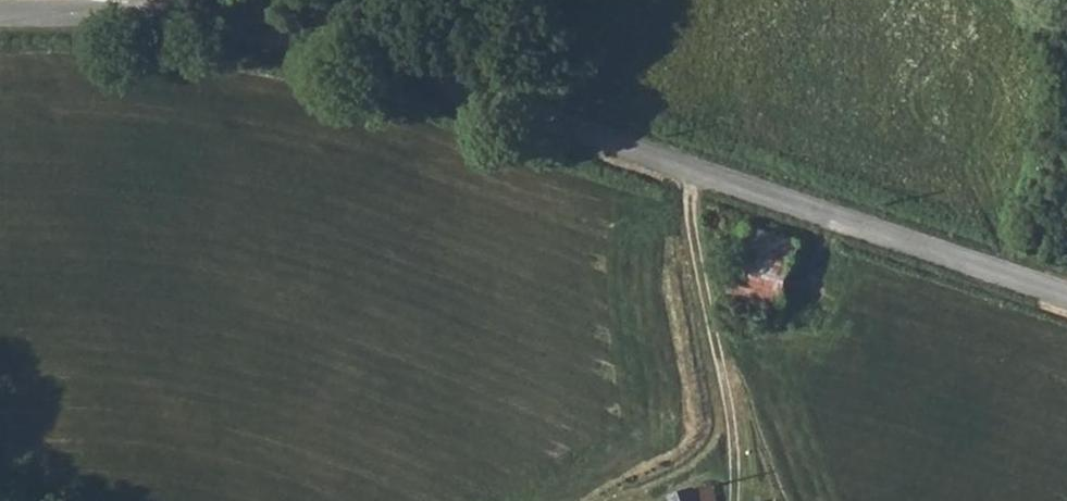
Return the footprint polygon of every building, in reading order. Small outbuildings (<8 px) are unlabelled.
[(801,242),(748,227),(725,306),(777,322),(801,242)]
